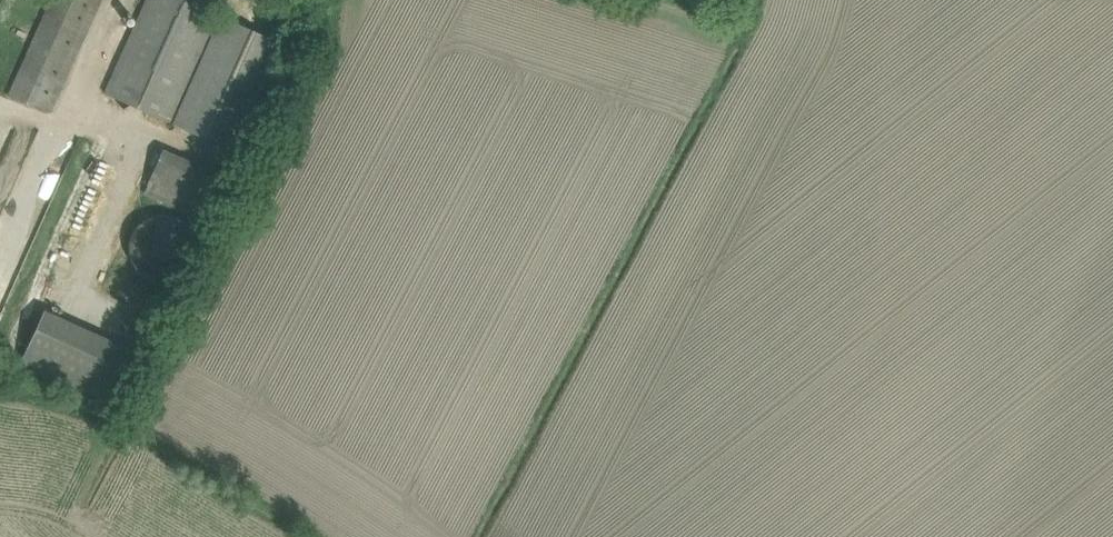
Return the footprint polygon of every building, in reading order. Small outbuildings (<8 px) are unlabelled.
[(52,115),(102,0),(50,0),(6,95),(52,115)] [(145,5),(100,94),(162,125),(208,33),(217,13),(202,6),(205,0),(147,0),(145,5)] [(705,10),(709,0),(685,0),(684,2),(705,10)] [(222,15),(212,35),(173,123),(236,151),(285,44),(222,15)] [(143,192),(208,221),(227,177),(162,148),(143,192)]
